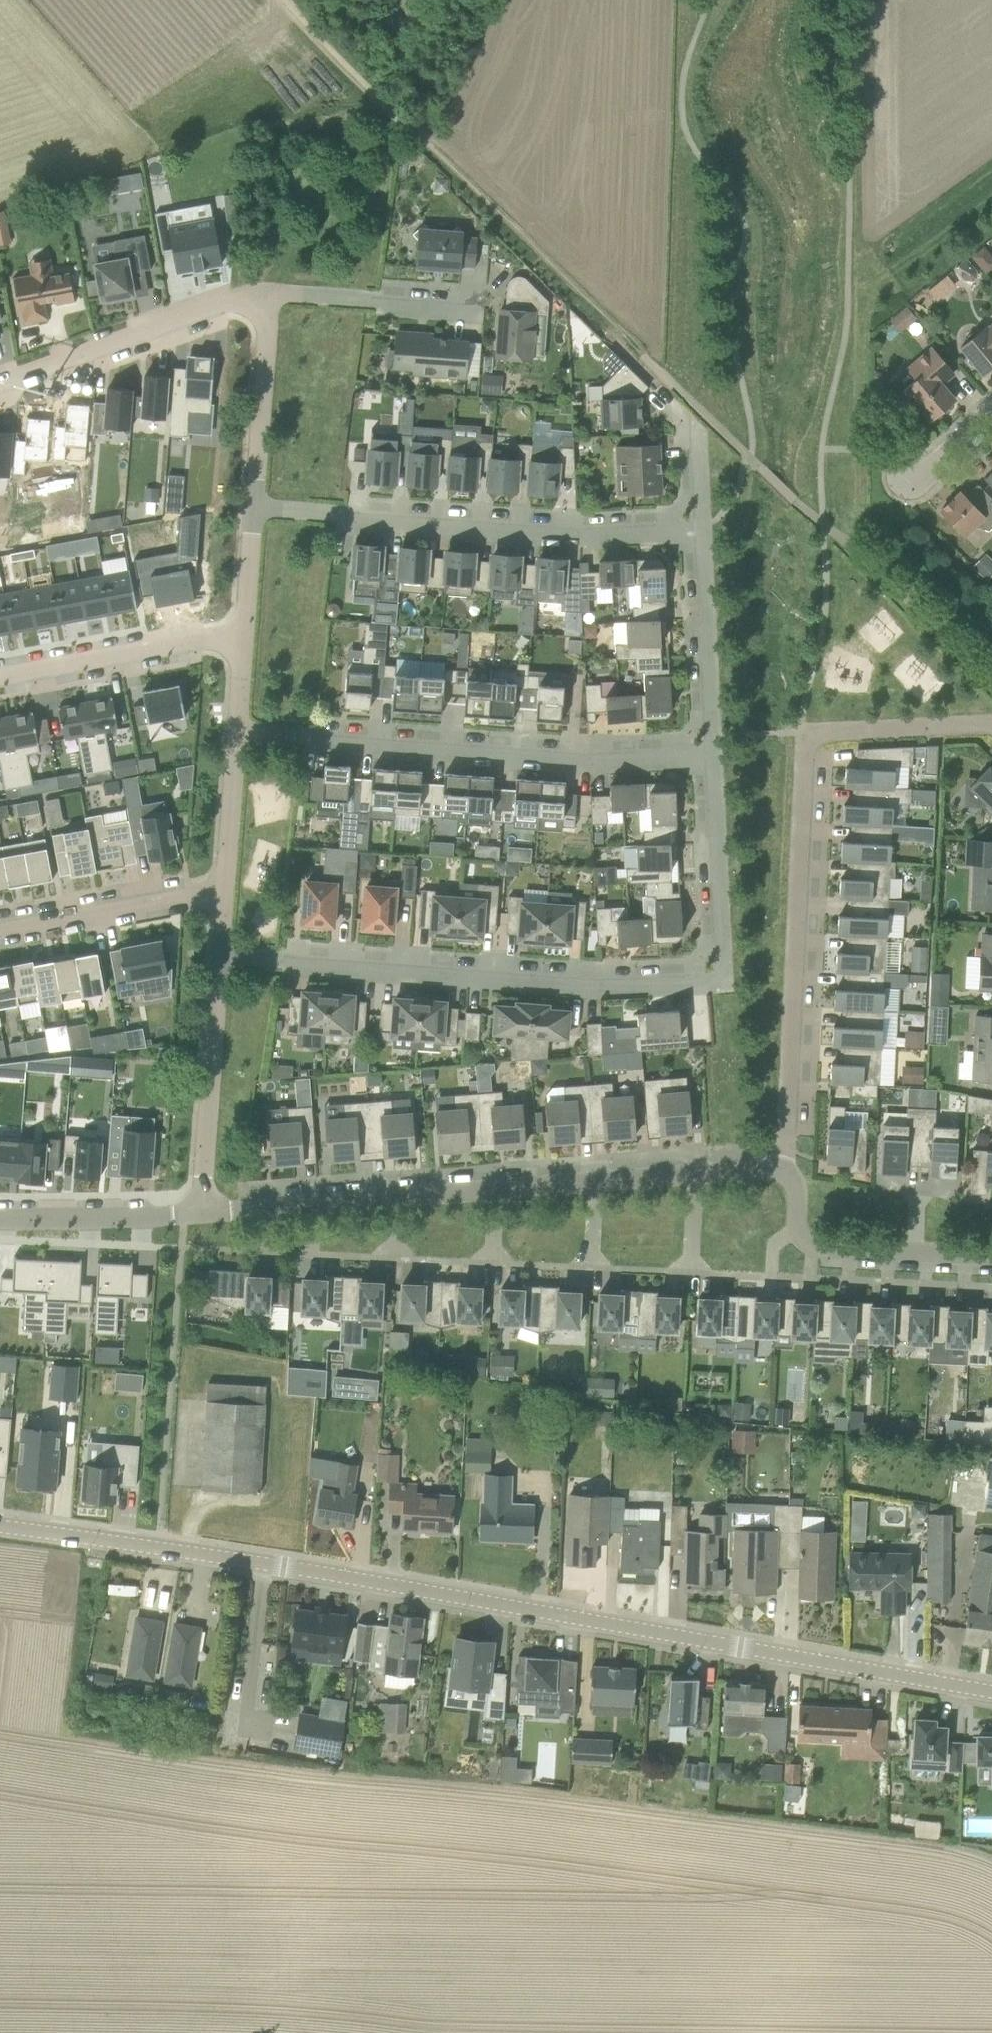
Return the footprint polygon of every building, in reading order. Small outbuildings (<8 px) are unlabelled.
[(128,191),(145,188),(143,173),(125,176),(128,191)] [(222,264),(214,219),(173,227),(170,211),(156,213),(163,254),(175,252),(179,272),(195,269),(195,272),(206,270),(205,267),(222,264)] [(459,226),(453,231),(431,229),(425,223),(413,234),(418,240),(416,268),(461,271),(462,266),(476,267),(478,238),(464,237),(464,232),(459,226)] [(151,269),(145,235),(116,240),(114,261),(96,265),(103,300),(134,294),(130,273),(151,269)] [(984,247),(972,257),(986,274),(991,269),(991,256),(984,247)] [(40,272),(41,274),(15,278),(15,277),(13,278),(13,280),(14,280),(20,310),(19,311),(19,313),(21,312),(21,311),(23,311),(26,324),(48,320),(45,302),(56,300),(57,304),(74,301),(75,302),(77,302),(76,300),(75,300),(70,273),(54,276),(53,271),(44,273),(44,271),(40,272)] [(936,298),(954,285),(945,274),(927,287),(936,298)] [(549,301),(528,280),(526,278),(524,277),(522,277),(520,276),(518,276),(515,277),(513,278),(510,281),(509,283),(508,286),(506,310),(501,309),(497,357),(532,360),(535,313),(548,314),(549,301)] [(901,332),(918,318),(907,306),(891,320),(901,332)] [(579,323),(574,312),(568,314),(572,326),(579,323)] [(984,376),(991,369),(991,325),(989,327),(988,326),(961,348),(969,358),(968,361),(972,366),(976,366),(984,376)] [(437,367),(436,376),(466,379),(469,341),(433,338),(434,333),(397,331),(396,350),(390,349),(390,347),(389,347),(386,368),(415,370),(416,365),(437,367)] [(931,420),(955,400),(942,384),(954,374),(933,348),(909,369),(917,379),(901,394),(915,411),(921,407),(931,420)] [(215,360),(215,357),(196,356),(187,355),(187,365),(186,369),(175,368),(169,435),(188,437),(190,411),(211,413),(213,378),(217,378),(218,360),(215,360)] [(636,391),(645,383),(625,363),(602,385),(603,400),(602,400),(603,427),(639,425),(638,414),(640,414),(640,415),(641,415),(640,395),(636,391)] [(481,392),(501,392),(502,374),(482,373),(481,392)] [(166,419),(170,377),(146,375),(144,397),(134,396),(132,416),(166,419)] [(107,403),(95,402),(93,433),(106,435),(107,427),(131,429),(132,416),(134,396),(135,390),(108,388),(107,403)] [(414,399),(405,398),(405,411),(413,412),(414,399)] [(91,405),(67,403),(65,426),(55,425),(52,460),(66,461),(67,447),(88,449),(91,405)] [(51,419),(28,417),(26,440),(15,439),(13,474),(26,475),(27,461),(48,463),(51,419)] [(8,475),(11,433),(0,432),(0,474),(8,475)] [(398,439),(372,437),(368,481),(395,483),(397,459),(410,460),(412,440),(413,436),(398,435),(398,439)] [(412,440),(410,460),(409,484),(435,486),(437,462),(451,463),(452,443),(453,439),(438,438),(438,442),(412,440)] [(662,480),(660,440),(658,440),(659,444),(617,446),(618,478),(630,477),(631,493),(662,492),(662,480)] [(452,443),(451,463),(449,487),(475,489),(477,465),(491,466),(492,458),(492,446),(493,442),(478,441),(478,445),(452,443)] [(533,445),(531,469),(530,493),(556,495),(558,470),(575,472),(574,448),(561,447),(561,443),(533,441),(532,445),(533,445)] [(492,458),(491,466),(489,490),(516,492),(518,468),(531,469),(533,445),(532,445),(518,444),(517,460),(492,458)] [(955,498),(941,511),(965,536),(975,526),(989,530),(991,528),(991,498),(978,484),(966,496),(961,492),(955,498)] [(159,501),(160,489),(146,488),(145,501),(159,501)] [(167,495),(166,512),(183,512),(184,496),(167,495)] [(180,516),(178,551),(176,571),(153,575),(158,602),(159,606),(184,601),(195,599),(190,574),(197,573),(202,512),(180,516)] [(122,515),(104,518),(107,530),(124,527),(122,515)] [(113,543),(125,541),(124,533),(112,535),(113,543)] [(73,542),(74,550),(86,548),(84,540),(73,542)] [(74,550),(73,542),(61,545),(62,552),(74,550)] [(383,546),(356,544),(353,586),(379,588),(378,603),(374,603),(373,621),(397,623),(399,590),(401,561),(382,559),(383,546)] [(402,548),(401,561),(399,590),(425,592),(426,587),(445,588),(447,564),(428,563),(428,550),(402,548)] [(23,551),(24,559),(36,557),(35,549),(23,551)] [(12,561),(24,559),(23,551),(11,554),(12,561)] [(448,551),(447,564),(445,588),(445,595),(471,597),(471,592),(472,590),(491,591),(493,567),(473,566),(474,553),(448,551)] [(494,554),(493,567),(491,591),(490,598),(517,600),(517,604),(537,606),(537,601),(537,595),(539,571),(519,569),(520,556),(494,554)] [(973,566),(988,581),(991,576),(991,559),(986,554),(973,566)] [(153,569),(151,556),(135,559),(137,572),(153,569)] [(540,558),(539,571),(537,595),(537,601),(562,602),(562,611),(582,612),(582,599),(580,574),(565,573),(566,560),(540,558)] [(666,610),(665,566),(664,563),(663,561),(661,560),(659,559),(656,558),(639,559),(641,584),(642,606),(633,607),(634,620),(660,619),(659,608),(665,608),(665,610),(666,610)] [(641,584),(639,559),(600,561),(600,571),(589,571),(589,561),(580,562),(580,574),(582,599),(597,599),(596,586),(641,584)] [(130,570),(105,575),(112,614),(138,609),(130,570)] [(112,614),(105,575),(80,579),(87,619),(112,614)] [(87,619),(80,579),(55,584),(62,623),(87,619)] [(62,623),(55,584),(30,589),(37,628),(62,623)] [(37,628),(30,589),(5,593),(12,633),(37,628)] [(5,593),(0,594),(0,635),(12,633),(5,593)] [(518,630),(532,630),(532,609),(519,609),(518,630)] [(636,658),(662,657),(660,634),(668,634),(667,619),(660,619),(634,620),(627,621),(628,643),(616,644),(617,659),(636,658)] [(443,643),(455,644),(456,633),(444,632),(443,643)] [(459,644),(468,645),(469,633),(459,632),(459,644)] [(582,653),(583,640),(570,639),(569,652),(582,653)] [(662,657),(636,658),(636,672),(645,672),(646,694),(647,719),(663,718),(669,715),(669,665),(668,666),(668,668),(662,668),(662,657)] [(384,677),(385,664),(348,662),(345,706),(371,708),(371,697),(384,698),(384,697),(383,697),(384,677)] [(526,709),(529,675),(529,663),(516,662),(516,671),(492,669),(491,681),(492,681),(489,717),(514,718),(515,708),(526,709)] [(393,709),(418,711),(420,676),(396,674),(397,665),(385,664),(384,677),(395,678),(393,709)] [(445,678),(420,676),(418,711),(442,713),(445,682),(456,682),(457,670),(445,669),(445,678)] [(465,715),(489,717),(492,681),(491,681),(468,680),(468,671),(457,670),(456,682),(467,683),(465,715)] [(562,722),(564,689),(550,688),(550,676),(529,675),(526,708),(537,709),(537,720),(562,722)] [(186,716),(183,698),(189,697),(186,680),(162,684),(162,688),(143,691),(145,704),(135,706),(138,725),(186,716)] [(647,719),(646,694),(617,695),(616,682),(585,684),(587,722),(596,721),(595,711),(607,711),(607,721),(647,719)] [(119,729),(113,697),(86,702),(99,772),(100,780),(112,778),(111,770),(113,770),(106,732),(119,729)] [(99,772),(86,702),(59,707),(65,739),(78,737),(85,775),(87,774),(89,782),(100,780),(99,772)] [(41,752),(33,712),(7,717),(20,787),(34,784),(28,754),(41,752)] [(7,717),(0,718),(0,760),(5,790),(20,787),(7,717)] [(924,773),(937,774),(938,745),(926,745),(924,773)] [(845,786),(856,787),(856,786),(894,788),(894,787),(895,766),(913,767),(914,746),(858,749),(857,768),(846,767),(845,786)] [(154,758),(139,761),(141,772),(156,769),(154,758)] [(139,773),(137,759),(126,761),(128,775),(139,773)] [(181,790),(193,788),(195,764),(177,767),(181,790)] [(325,765),(325,776),(312,776),(311,797),(323,798),(323,800),(337,801),(336,810),(359,812),(361,778),(350,777),(351,767),(325,765)] [(980,777),(971,786),(991,807),(991,765),(984,773),(980,777)] [(396,805),(398,770),(373,768),(372,779),(361,778),(359,812),(370,813),(371,803),(396,805)] [(395,814),(431,817),(433,783),(422,782),(423,772),(398,770),(396,805),(395,814)] [(70,775),(72,787),(80,785),(82,785),(80,773),(70,775)] [(444,784),(433,783),(431,817),(467,819),(467,810),(470,775),(445,773),(444,784)] [(503,809),(504,809),(505,790),(506,790),(506,788),(494,788),(495,777),(470,775),(467,810),(491,812),(491,821),(502,822),(503,809)] [(514,810),(504,809),(503,809),(502,822),(514,823),(515,814),(539,815),(542,780),(517,778),(514,810)] [(566,782),(542,780),(539,815),(563,817),(563,826),(575,827),(576,814),(564,813),(566,782)] [(121,792),(119,781),(104,784),(106,795),(121,792)] [(677,834),(675,790),(675,787),(673,785),(671,783),(669,782),(666,782),(650,783),(651,808),(652,830),(644,831),(645,844),(670,843),(670,831),(676,831),(676,834),(677,834)] [(611,795),(591,796),(591,824),(607,823),(607,810),(651,808),(650,783),(610,785),(611,795)] [(34,784),(20,787),(21,796),(35,793),(34,784)] [(856,786),(856,787),(855,805),(844,804),(843,823),(854,824),(854,823),(892,825),(893,803),(911,803),(911,798),(912,789),(894,787),(894,788),(856,786)] [(21,796),(20,787),(5,790),(7,798),(21,796)] [(911,798),(919,799),(920,789),(912,789),(911,798)] [(59,798),(46,800),(49,812),(61,810),(59,798)] [(30,801),(20,803),(22,814),(33,812),(30,801)] [(127,807),(129,820),(134,843),(136,856),(138,855),(137,853),(149,851),(151,861),(177,857),(175,843),(178,842),(176,827),(172,828),(170,813),(168,813),(168,814),(145,818),(142,804),(141,805),(141,807),(129,809),(129,807),(127,807)] [(7,806),(0,807),(0,818),(9,816),(7,806)] [(134,843),(129,820),(104,824),(102,814),(85,817),(87,828),(88,828),(96,871),(97,871),(125,866),(121,845),(134,843)] [(841,860),(852,861),(852,860),(891,862),(891,861),(892,825),(854,823),(854,824),(854,842),(842,841),(841,860)] [(915,826),(914,841),(924,842),(924,845),(934,846),(935,827),(915,826)] [(88,828),(87,828),(64,832),(64,833),(53,835),(56,852),(67,850),(72,876),(96,871),(88,828)] [(53,879),(46,838),(24,842),(31,883),(53,879)] [(967,839),(966,864),(981,865),(981,856),(991,856),(991,840),(967,839)] [(429,852),(441,852),(442,842),(430,841),(429,852)] [(31,883),(24,842),(2,846),(10,887),(31,883)] [(670,843),(645,844),(645,845),(638,845),(639,867),(626,868),(627,883),(646,882),(672,881),(670,858),(678,857),(678,842),(670,843)] [(506,845),(506,859),(531,859),(531,845),(506,845)] [(2,846),(0,847),(0,889),(10,887),(2,846)] [(475,858),(487,859),(487,847),(476,846),(475,858)] [(343,858),(341,892),(355,893),(357,859),(343,858)] [(895,862),(891,861),(891,862),(852,860),(852,861),(852,879),(840,878),(839,897),(851,898),(851,897),(889,899),(890,876),(895,877),(895,862)] [(988,863),(986,892),(974,891),(973,909),(991,910),(991,863),(988,863)] [(415,897),(417,865),(404,864),(403,880),(382,879),(382,887),(367,886),(364,928),(370,928),(370,931),(387,932),(387,929),(393,930),(396,894),(401,895),(401,896),(415,897)] [(617,866),(594,867),(595,885),(618,884),(617,866)] [(672,893),(672,881),(646,882),(647,896),(655,896),(656,918),(657,943),(674,942),(677,941),(679,940),(680,938),(682,936),(682,933),(679,890),(678,890),(678,892),(672,893)] [(335,906),(335,904),(337,884),(307,882),(304,915),(302,915),(301,926),(318,927),(318,925),(334,926),(335,906)] [(460,898),(457,939),(473,940),(473,936),(482,936),(483,921),(496,922),(499,885),(477,884),(476,899),(460,898)] [(460,898),(436,896),(437,891),(422,890),(420,917),(433,918),(432,933),(440,933),(440,938),(457,939),(460,898)] [(928,890),(922,895),(921,901),(933,901),(933,890),(928,890)] [(544,945),(547,904),(524,903),(524,897),(509,896),(507,923),(521,924),(519,939),(528,940),(528,944),(544,945)] [(838,934),(849,935),(849,934),(887,935),(888,914),(907,914),(907,900),(889,899),(851,897),(851,898),(850,916),(838,915),(838,934)] [(547,904),(544,945),(561,946),(561,942),(570,943),(571,928),(584,929),(586,902),(571,901),(571,906),(547,904)] [(598,946),(601,946),(606,945),(606,936),(617,935),(618,945),(657,943),(656,918),(612,920),(611,907),(596,908),(598,946)] [(885,973),(887,935),(849,934),(849,935),(848,953),(837,952),(836,971),(847,972),(847,971),(885,973)] [(984,934),(983,956),(981,956),(979,988),(991,989),(991,934),(984,934)] [(122,949),(110,951),(116,982),(140,978),(144,1001),(167,997),(165,986),(173,985),(173,960),(171,948),(164,949),(163,940),(122,948),(122,949)] [(912,969),(928,969),(929,945),(913,944),(912,969)] [(98,952),(76,956),(84,997),(106,993),(98,952)] [(84,997),(76,956),(55,960),(62,1001),(84,997)] [(33,964),(34,964),(34,960),(12,964),(19,1005),(40,1001),(33,964)] [(62,1001),(55,960),(34,964),(33,964),(40,1001),(41,1005),(62,1001)] [(12,964),(0,966),(0,1009),(19,1005),(12,964)] [(908,974),(885,973),(847,971),(847,972),(846,990),(835,989),(834,1008),(845,1009),(845,1008),(883,1010),(884,988),(904,989),(908,984),(908,974)] [(929,1042),(947,1042),(949,971),(931,971),(929,1042)] [(287,1033),(299,1034),(298,1039),(313,1040),(313,1029),(326,1030),(329,990),(313,988),(313,993),(304,992),(303,1007),(289,1006),(287,1033)] [(329,990),(326,1030),(350,1032),(350,1038),(364,1039),(366,1012),(353,1011),(354,996),(345,995),(346,991),(329,990)] [(395,1036),(418,1038),(421,996),(405,995),(404,999),(396,999),(395,1014),(381,1013),(379,1040),(394,1041),(395,1036)] [(418,1038),(419,1038),(442,1039),(442,1045),(456,1046),(457,1038),(458,1021),(458,1018),(445,1017),(446,1002),(437,1001),(437,997),(421,996),(418,1038)] [(529,1059),(533,1004),(518,1003),(518,1008),(497,1006),(495,1032),(513,1033),(511,1061),(529,1059)] [(533,1004),(529,1059),(547,1058),(549,1036),(567,1037),(569,1011),(548,1010),(548,1006),(533,1004)] [(881,1047),(883,1010),(845,1008),(845,1009),(844,1026),(833,1026),(832,1045),(844,1045),(881,1047)] [(687,1046),(686,1016),(686,1014),(685,1012),(683,1011),(681,1010),(679,1009),(635,1013),(635,1015),(638,1015),(640,1036),(635,1036),(636,1051),(641,1051),(681,1048),(681,1046),(687,1046)] [(478,1040),(481,1013),(466,1012),(463,1039),(478,1040)] [(973,1080),(991,1081),(991,1015),(976,1015),(973,1080)] [(63,1052),(63,1049),(89,1045),(86,1020),(42,1026),(43,1035),(0,1041),(0,1061),(63,1052)] [(603,1054),(602,1023),(587,1023),(588,1054),(603,1054)] [(636,1051),(635,1036),(617,1037),(617,1025),(602,1026),(603,1054),(625,1052),(636,1051)] [(124,1031),(128,1048),(147,1046),(144,1027),(124,1031)] [(924,1046),(924,1030),(906,1029),(905,1045),(924,1046)] [(107,1034),(91,1037),(93,1046),(94,1052),(110,1051),(107,1034)] [(831,1082),(852,1083),(877,1084),(880,1084),(881,1047),(844,1045),(843,1063),(832,1063),(831,1082)] [(171,1062),(172,1046),(159,1048),(158,1061),(171,1062)] [(642,1067),(641,1051),(636,1051),(625,1052),(626,1068),(642,1067)] [(115,1058),(72,1055),(71,1075),(114,1078),(115,1058)] [(28,1060),(27,1070),(47,1072),(48,1058),(28,1060)] [(476,1064),(477,1076),(492,1075),(495,1070),(495,1062),(476,1064)] [(923,1082),(924,1065),(902,1064),(901,1081),(923,1082)] [(423,1083),(436,1083),(435,1069),(423,1070),(423,1083)] [(661,1133),(674,1132),(692,1131),(689,1092),(670,1093),(669,1077),(644,1079),(648,1130),(661,1129),(661,1133)] [(613,1082),(589,1084),(593,1135),(605,1134),(605,1138),(636,1135),(632,1096),(614,1098),(613,1082)] [(877,1084),(852,1083),(851,1095),(876,1096),(877,1084)] [(580,1136),(593,1135),(589,1084),(564,1086),(565,1101),(547,1103),(550,1142),(580,1140),(580,1136)] [(906,1087),(906,1104),(935,1104),(936,1087),(906,1087)] [(482,1143),(483,1143),(495,1142),(495,1146),(525,1144),(522,1105),(504,1106),(503,1091),(478,1092),(482,1143)] [(482,1143),(478,1092),(454,1094),(455,1110),(437,1112),(440,1151),(470,1148),(470,1144),(482,1143)] [(967,1112),(991,1113),(991,1099),(968,1095),(967,1112)] [(372,1152),(373,1152),(385,1151),(385,1155),(415,1153),(412,1114),(394,1115),(392,1099),(368,1101),(372,1152)] [(360,1153),(371,1152),(372,1152),(368,1101),(344,1103),(345,1119),(327,1120),(329,1159),(360,1157),(360,1153)] [(304,1157),(317,1156),(313,1105),(288,1107),(289,1123),(271,1125),(274,1164),(304,1161),(304,1157)] [(845,1106),(829,1105),(827,1163),(850,1164),(849,1172),(865,1172),(867,1128),(844,1127),(845,1106)] [(919,1166),(922,1108),(907,1107),(906,1124),(883,1123),(881,1173),(906,1174),(907,1165),(919,1166)] [(936,1109),(922,1108),(919,1166),(931,1166),(930,1176),(956,1177),(958,1127),(935,1125),(936,1109)] [(154,1138),(155,1132),(127,1130),(128,1116),(112,1115),(109,1145),(124,1147),(122,1173),(151,1175),(152,1159),(156,1159),(158,1138),(154,1138)] [(75,1176),(101,1178),(104,1137),(66,1134),(65,1151),(77,1152),(75,1176)] [(44,1143),(21,1141),(18,1180),(19,1180),(19,1179),(27,1180),(26,1182),(42,1184),(42,1185),(44,1185),(45,1167),(58,1168),(58,1170),(59,1170),(62,1139),(60,1139),(60,1140),(44,1139),(44,1143)] [(21,1141),(0,1140),(0,1180),(10,1181),(11,1178),(18,1179),(18,1180),(21,1141)] [(973,1149),(971,1193),(987,1194),(987,1186),(991,1187),(991,1150),(973,1149)] [(45,1331),(48,1260),(16,1258),(16,1256),(15,1256),(14,1277),(3,1277),(2,1276),(2,1278),(1,1291),(14,1292),(14,1291),(25,1292),(23,1330),(44,1331),(45,1331)] [(67,1334),(68,1302),(79,1302),(79,1303),(92,1303),(93,1284),(92,1283),(92,1284),(81,1283),(83,1259),(81,1259),(81,1261),(48,1260),(45,1331),(44,1331),(44,1333),(45,1333),(45,1341),(57,1342),(57,1334),(67,1334)] [(118,1334),(120,1296),(130,1297),(148,1298),(149,1273),(147,1273),(147,1274),(133,1273),(133,1262),(132,1262),(132,1264),(98,1262),(95,1333),(118,1334)] [(291,1282),(271,1281),(271,1277),(250,1276),(250,1272),(209,1270),(208,1296),(230,1305),(248,1312),(248,1310),(269,1311),(270,1306),(290,1307),(291,1282)] [(341,1323),(342,1323),(344,1276),(326,1275),(325,1279),(304,1278),(303,1312),(324,1313),(324,1316),(341,1321),(341,1323)] [(342,1323),(341,1344),(363,1346),(364,1325),(381,1326),(381,1316),(383,1282),(362,1281),(362,1277),(344,1276),(342,1323)] [(440,1328),(443,1281),(425,1280),(424,1284),(403,1283),(401,1317),(423,1318),(423,1321),(440,1326),(440,1328)] [(461,1282),(443,1281),(440,1328),(441,1328),(441,1326),(458,1322),(459,1320),(480,1321),(482,1287),(461,1286),(461,1282)] [(538,1332),(539,1332),(541,1286),(523,1285),(523,1289),(502,1288),(500,1322),(522,1323),(521,1325),(538,1331),(538,1332)] [(541,1286),(539,1332),(540,1332),(540,1331),(557,1327),(557,1325),(579,1326),(581,1292),(559,1291),(559,1287),(541,1286)] [(638,1337),(640,1291),(622,1290),(622,1294),(600,1293),(599,1327),(620,1328),(620,1330),(637,1336),(637,1337),(638,1337)] [(658,1291),(640,1291),(638,1337),(638,1336),(656,1332),(656,1329),(678,1330),(679,1296),(658,1295),(658,1291)] [(736,1342),(739,1296),(720,1295),(720,1299),(699,1298),(697,1332),(719,1333),(719,1335),(736,1340),(736,1342)] [(757,1296),(739,1296),(736,1342),(737,1342),(737,1340),(755,1337),(755,1334),(776,1335),(776,1332),(777,1301),(776,1301),(756,1300),(757,1296)] [(794,1333),(794,1336),(812,1337),(815,1337),(815,1334),(814,1334),(815,1303),(795,1302),(795,1298),(776,1297),(776,1301),(777,1301),(776,1332),(794,1333)] [(812,1337),(811,1360),(834,1361),(835,1338),(853,1339),(853,1336),(854,1305),(853,1305),(834,1304),(834,1300),(815,1299),(815,1303),(814,1334),(815,1334),(815,1337),(812,1337)] [(892,1341),(892,1338),(891,1338),(893,1307),(892,1307),(872,1306),(872,1302),(853,1301),(853,1305),(854,1305),(853,1336),(869,1337),(869,1340),(892,1341)] [(892,1303),(892,1307),(893,1307),(891,1338),(892,1338),(908,1339),(908,1342),(930,1343),(930,1340),(931,1309),(930,1309),(911,1308),(911,1304),(892,1303)] [(930,1340),(930,1343),(929,1363),(945,1363),(946,1344),(967,1345),(969,1345),(969,1342),(968,1342),(970,1311),(969,1311),(949,1310),(949,1306),(931,1305),(930,1309),(931,1309),(930,1340)] [(966,1364),(988,1365),(989,1346),(991,1346),(991,1312),(988,1312),(988,1308),(969,1307),(969,1311),(970,1311),(968,1342),(969,1342),(969,1345),(967,1345),(966,1364)] [(44,1331),(32,1330),(32,1338),(44,1339),(44,1331)] [(410,1331),(390,1331),(389,1349),(409,1350),(410,1331)] [(513,1373),(512,1353),(491,1353),(491,1374),(513,1373)] [(487,1359),(473,1357),(471,1374),(485,1375),(487,1359)] [(77,1399),(80,1366),(54,1364),(51,1397),(77,1399)] [(288,1367),(287,1394),(300,1394),(301,1367),(288,1367)] [(144,1375),(117,1372),(115,1389),(142,1392),(144,1375)] [(335,1376),(334,1396),(349,1397),(351,1378),(335,1376)] [(605,1379),(588,1378),(587,1396),(605,1397),(605,1379)] [(267,1402),(208,1398),(207,1398),(202,1489),(261,1493),(262,1473),(267,1402)] [(682,1398),(669,1398),(669,1410),(682,1411),(682,1398)] [(599,1410),(599,1425),(613,1425),(613,1411),(599,1410)] [(7,1477),(12,1418),(0,1417),(0,1476),(7,1477)] [(925,1437),(945,1437),(946,1417),(925,1417),(925,1437)] [(946,1419),(945,1439),(963,1440),(964,1420),(946,1419)] [(991,1443),(991,1427),(985,1426),(986,1420),(966,1420),(964,1441),(991,1443)] [(884,1434),(885,1423),(874,1422),(873,1433),(884,1434)] [(733,1429),(733,1443),(756,1444),(757,1430),(733,1429)] [(20,1487),(57,1490),(61,1434),(24,1431),(20,1487)] [(136,1486),(140,1445),(103,1442),(101,1465),(86,1464),(83,1499),(86,1499),(85,1503),(101,1504),(102,1500),(108,1500),(108,1498),(116,1499),(117,1485),(136,1486)] [(399,1453),(380,1453),(379,1480),(399,1481),(399,1453)] [(491,1470),(491,1457),(467,1457),(466,1470),(491,1470)] [(324,1477),(317,1520),(319,1520),(319,1522),(322,1524),(328,1525),(332,1524),(333,1522),(352,1526),(357,1494),(353,1494),(358,1466),(341,1463),(338,1479),(324,1477)] [(504,1536),(532,1537),(533,1505),(504,1504),(505,1492),(511,1492),(511,1476),(485,1475),(484,1503),(483,1503),(482,1539),(504,1540),(504,1536)] [(392,1483),(390,1511),(405,1512),(404,1529),(425,1530),(426,1528),(452,1530),(454,1495),(415,1493),(416,1484),(392,1483)] [(608,1542),(608,1532),(609,1496),(570,1495),(567,1563),(596,1565),(596,1542),(608,1542)] [(626,1497),(609,1496),(608,1532),(622,1533),(621,1572),(643,1573),(643,1567),(659,1568),(661,1521),(640,1520),(640,1509),(626,1508),(626,1497)] [(849,1539),(865,1539),(866,1499),(850,1498),(849,1539)] [(727,1503),(727,1529),(735,1529),(734,1591),(776,1592),(777,1572),(788,1572),(790,1504),(774,1504),(727,1503)] [(836,1532),(825,1532),(802,1531),(802,1505),(790,1504),(788,1572),(800,1572),(799,1597),(834,1598),(836,1532)] [(684,1555),(684,1583),(713,1583),(713,1587),(724,1587),(724,1567),(716,1567),(717,1535),(725,1535),(726,1515),(701,1514),(700,1531),(687,1530),(687,1505),(671,1505),(670,1555),(684,1555)] [(926,1512),(929,1600),(953,1600),(950,1511),(926,1512)] [(964,1641),(991,1645),(991,1536),(981,1535),(964,1641)] [(850,1587),(882,1588),(881,1612),(904,1612),(905,1588),(909,1588),(910,1554),(851,1553),(850,1587)] [(292,1657),(327,1661),(341,1663),(347,1615),(298,1609),(296,1627),(292,1626),(291,1641),(294,1642),(292,1657)] [(387,1657),(385,1671),(417,1675),(424,1618),(392,1614),(391,1626),(358,1622),(354,1659),(370,1661),(371,1655),(387,1657)] [(154,1679),(163,1622),(138,1618),(128,1675),(154,1679)] [(191,1686),(201,1628),(176,1624),(166,1681),(191,1686)] [(457,1637),(453,1668),(451,1685),(471,1688),(469,1704),(486,1706),(484,1718),(485,1718),(486,1717),(503,1719),(503,1721),(505,1720),(507,1677),(506,1677),(505,1677),(490,1676),(490,1672),(491,1672),(495,1642),(457,1637)] [(559,1710),(574,1711),(575,1711),(577,1663),(563,1662),(563,1658),(564,1658),(564,1656),(547,1655),(547,1657),(539,1657),(539,1655),(519,1654),(519,1655),(520,1655),(518,1689),(537,1690),(536,1703),(559,1704),(559,1710)] [(634,1704),(636,1667),(592,1665),(590,1701),(634,1704)] [(97,1671),(94,1687),(113,1690),(115,1674),(97,1671)] [(671,1676),(668,1722),(696,1724),(696,1728),(708,1729),(710,1697),(698,1696),(699,1678),(671,1676)] [(724,1711),(723,1735),(740,1736),(748,1728),(762,1729),(763,1729),(762,1732),(768,1739),(767,1752),(785,1753),(787,1717),(763,1716),(763,1714),(764,1714),(766,1684),(726,1681),(724,1711)] [(126,1682),(125,1692),(140,1695),(141,1685),(126,1682)] [(155,1701),(157,1685),(143,1683),(140,1698),(155,1701)] [(173,1700),(175,1690),(160,1688),(158,1698),(173,1700)] [(404,1732),(406,1703),(383,1702),(381,1730),(404,1732)] [(870,1743),(870,1742),(872,1709),(800,1705),(798,1739),(870,1743)] [(295,1750),(341,1757),(347,1721),(301,1713),(295,1750)] [(912,1739),(911,1756),(938,1757),(938,1769),(948,1770),(948,1771),(962,1772),(964,1741),(946,1740),(946,1727),(935,1726),(935,1720),(916,1719),(915,1739),(912,1739)] [(981,1732),(981,1736),(978,1736),(978,1762),(991,1763),(991,1732),(981,1732)] [(613,1739),(573,1736),(571,1760),(611,1763),(613,1739)] [(901,1750),(902,1739),(887,1738),(887,1749),(901,1750)] [(502,1782),(515,1783),(517,1758),(503,1757),(502,1782)] [(712,1763),(699,1762),(699,1764),(697,1779),(709,1780),(712,1763)] [(798,1780),(799,1763),(787,1762),(786,1780),(798,1780)] [(916,1818),(914,1833),(937,1836),(939,1821),(916,1818)]
